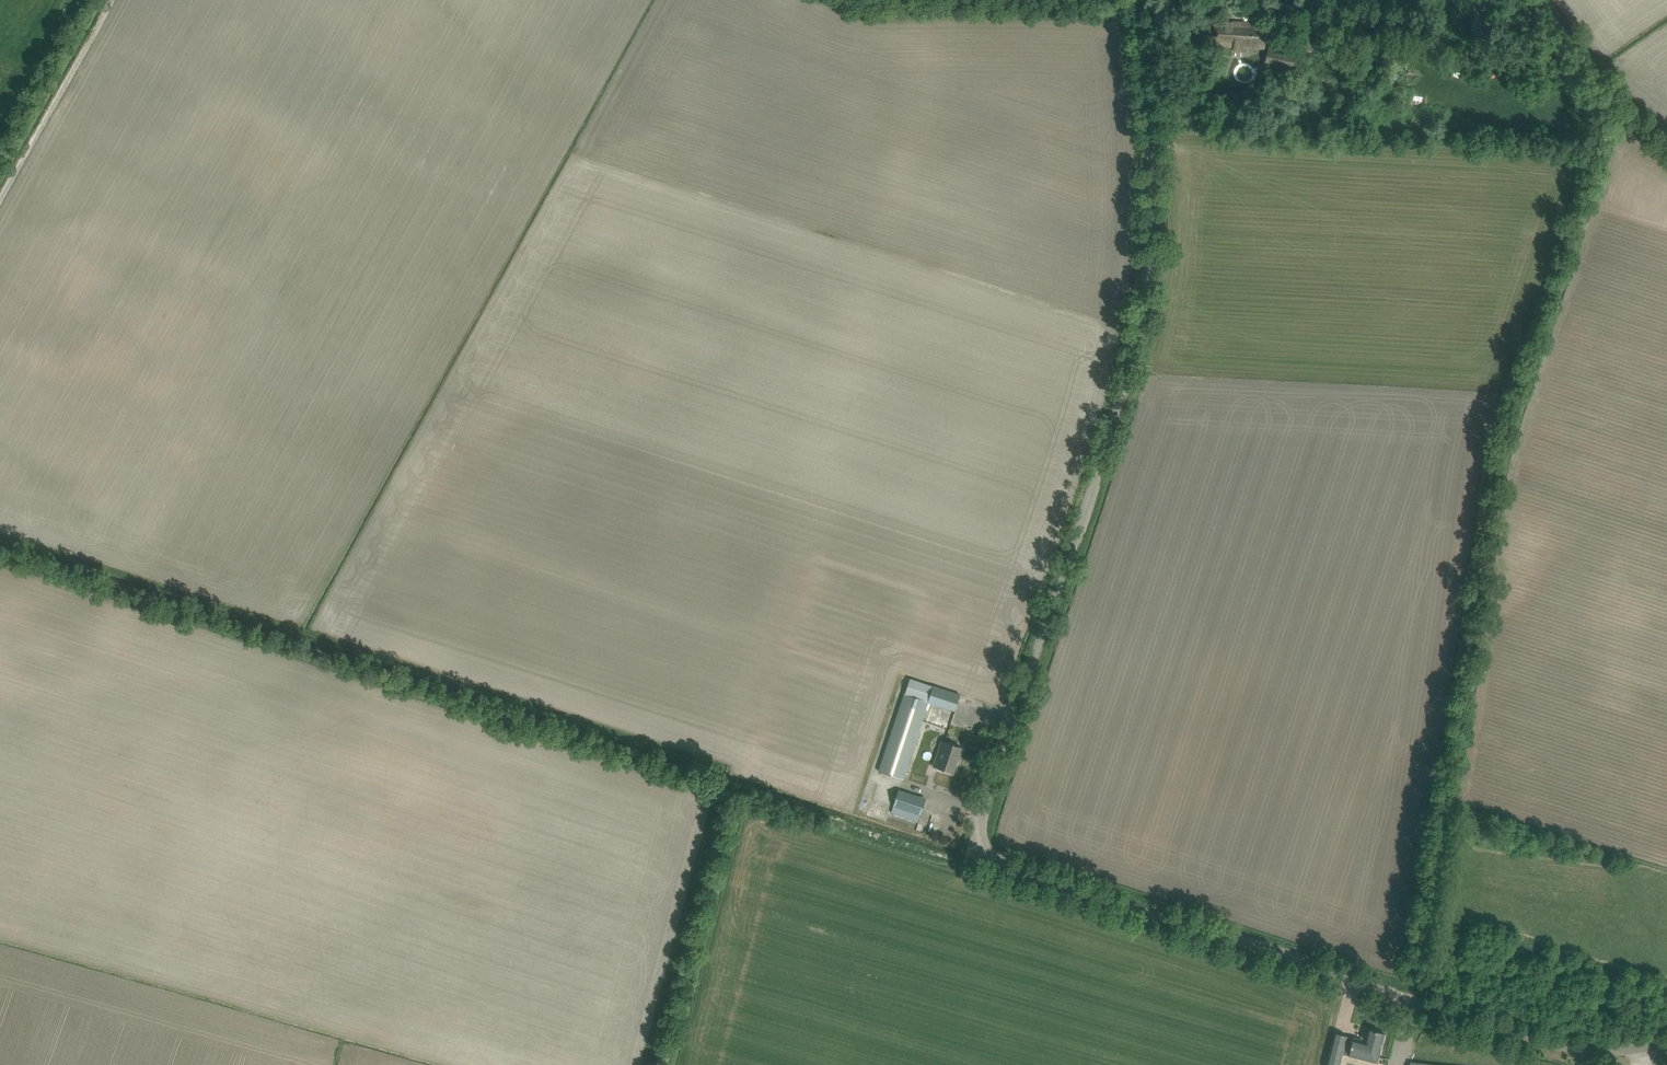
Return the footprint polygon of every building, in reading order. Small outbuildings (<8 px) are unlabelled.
[(1265,47),(1266,24),(1214,21),(1213,44),(1265,47)] [(1269,68),(1270,64),(1292,69),(1295,55),(1268,49),(1265,63),(1264,67),(1269,68)] [(1236,65),(1237,81),(1252,80),(1251,64),(1236,65)] [(910,678),(879,771),(892,776),(902,779),(928,702),(955,710),(960,695),(910,678)] [(937,757),(933,766),(953,773),(961,747),(945,742),(939,758),(937,757)] [(926,799),(915,795),(899,790),(891,812),(918,821),(921,814),(926,799)] [(1377,1063),(1385,1033),(1366,1029),(1364,1040),(1353,1037),(1348,1056),(1377,1063)] [(1342,1054),(1347,1036),(1334,1033),(1326,1064),(1339,1064),(1342,1054)]
